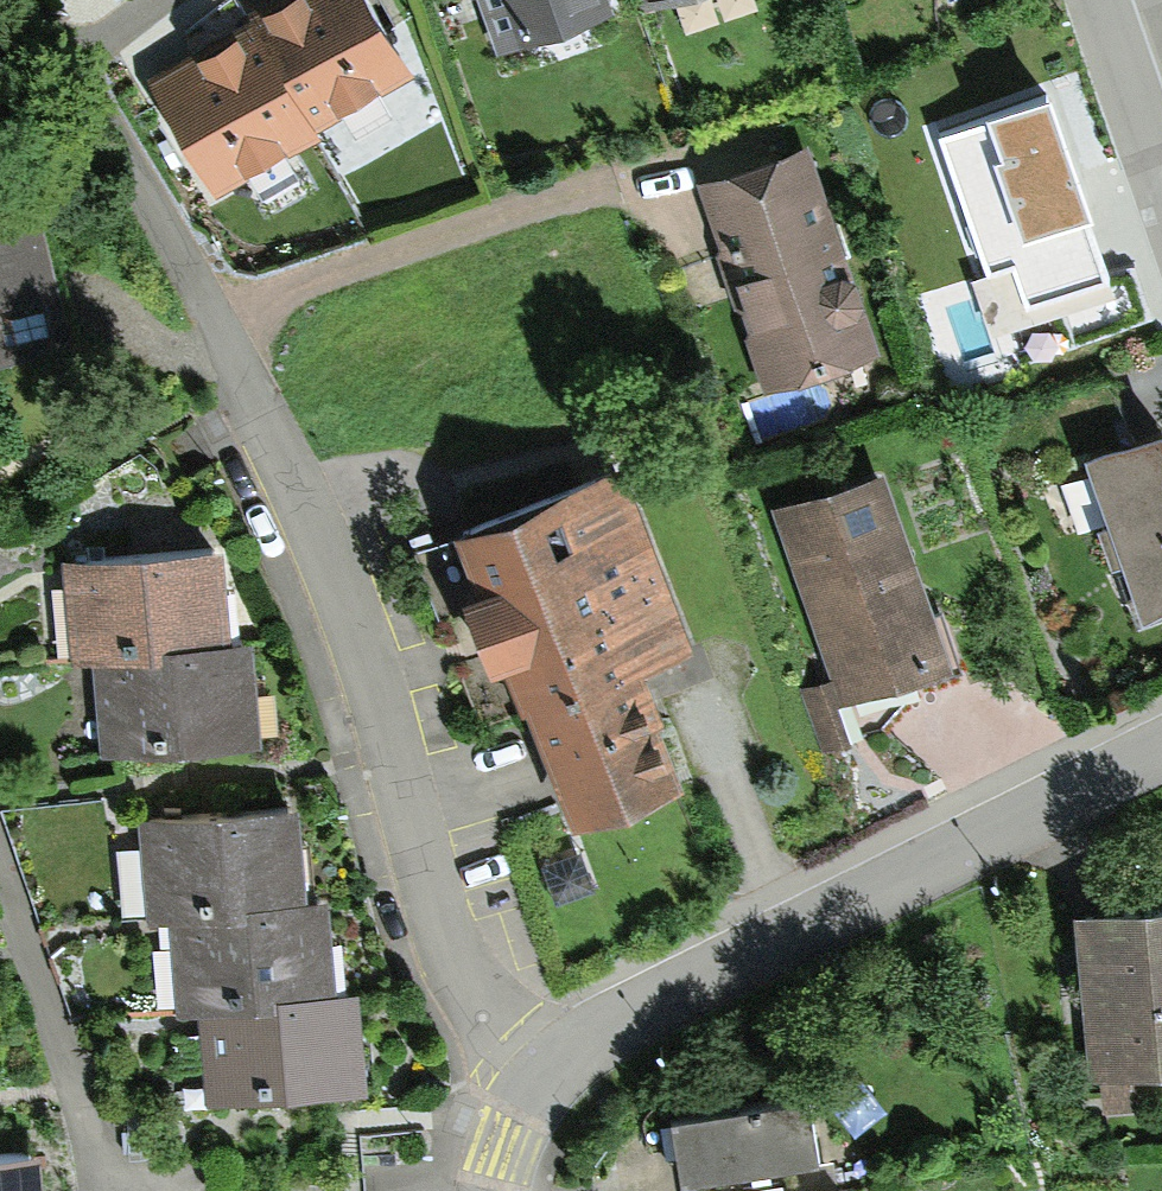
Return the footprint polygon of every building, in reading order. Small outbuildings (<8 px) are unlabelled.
[(252,19),(318,131),(414,75),(369,0),(284,0),(252,19)] [(494,52),(612,13),(608,0),(477,0),(494,52)] [(252,19),(148,80),(214,192),(318,131),(252,19)] [(1050,103),(940,141),(985,274),(970,280),(990,339),(1069,312),(1079,342),(1154,317),(1136,264),(1108,274),(1083,198),(1050,103)] [(814,147),(694,186),(761,390),(880,351),(814,147)] [(0,230),(0,364),(76,345),(44,219),(0,230)] [(1087,456),(1141,618),(1161,607),(1161,433),(1087,456)] [(624,473),(416,553),(481,729),(525,714),(571,837),(685,791),(641,681),(695,659),(624,473)] [(888,473),(777,510),(832,676),(802,686),(825,756),(869,741),(856,702),(953,670),(888,473)] [(229,549),(60,558),(66,665),(93,664),(168,660),(167,646),(234,642),(229,549)] [(168,660),(93,664),(98,753),(262,744),(257,641),(234,642),(167,646),(168,660)] [(305,810),(139,820),(145,922),(171,921),(251,916),(250,904),(310,901),(305,810)] [(251,916),(171,921),(176,1014),(196,1013),(286,1008),(285,996),(338,993),(332,900),(310,901),(250,904),(251,916)] [(1078,916),(1091,1077),(1161,1072),(1161,910),(1078,916)] [(286,1008),(196,1013),(201,1105),(367,1095),(361,992),(338,993),(285,996),(286,1008)] [(813,1102),(678,1123),(688,1189),(824,1168),(813,1102)] [(0,1158),(0,1190),(45,1190),(43,1156),(0,1158)]
